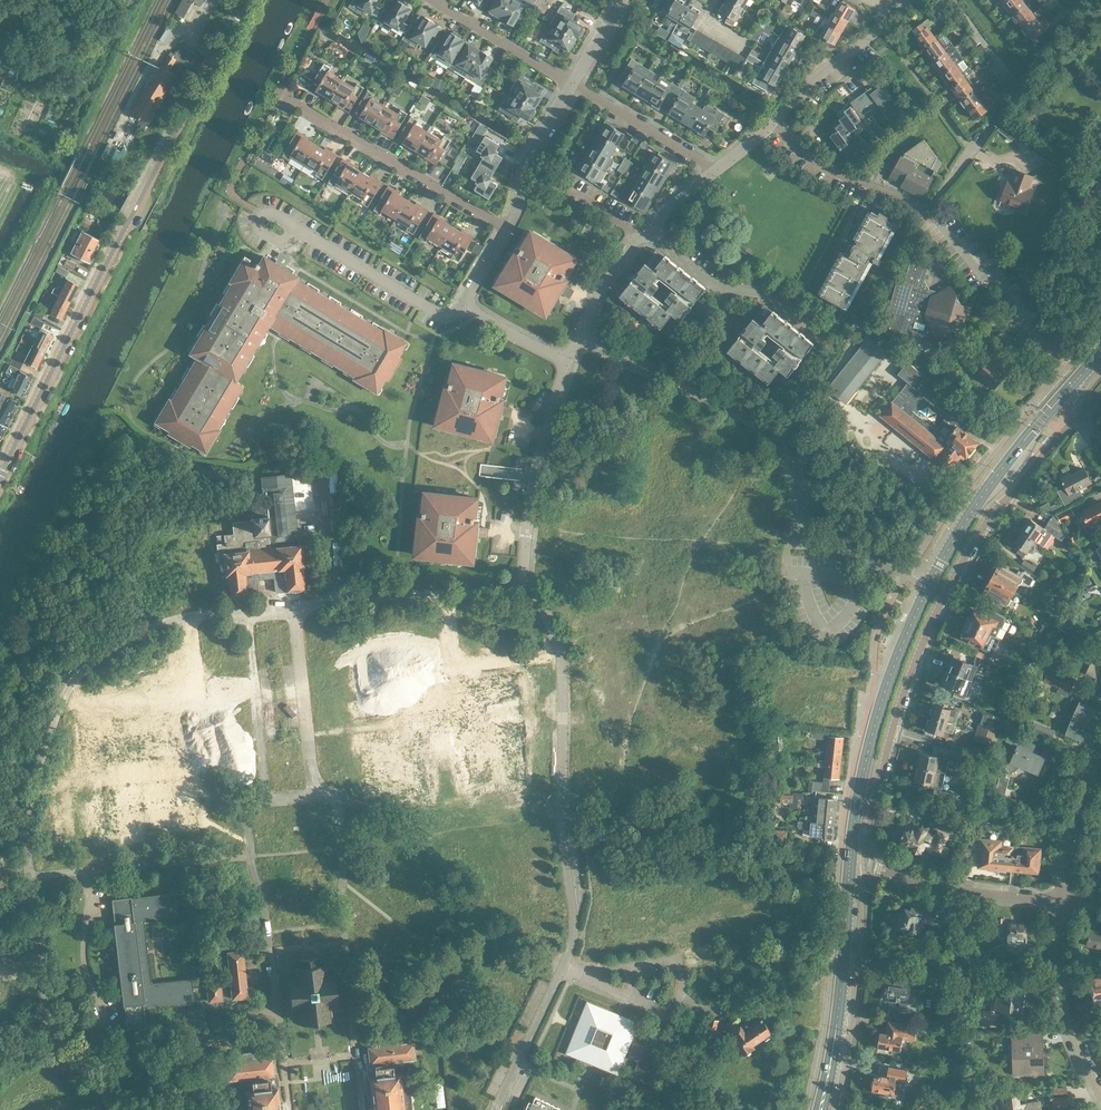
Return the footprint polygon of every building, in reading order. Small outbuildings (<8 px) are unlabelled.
[(191,0),(181,0),(174,12),(182,17),(191,0)] [(349,6),(363,15),(366,9),(377,16),(382,8),(377,5),(380,0),(353,0),(349,6)] [(377,20),(376,23),(390,31),(393,25),(404,32),(409,25),(404,22),(411,9),(409,7),(409,6),(408,6),(409,4),(403,0),(400,0),(399,1),(398,0),(391,12),(384,8),(377,20)] [(501,16),(511,0),(496,0),(490,11),(498,16),(499,15),(501,16)] [(501,16),(503,18),(513,25),(516,20),(521,13),(526,16),(535,2),(532,0),(511,0),(501,16)] [(668,39),(687,6),(684,4),(685,2),(682,0),(676,0),(672,6),(667,3),(661,11),(666,14),(665,15),(673,20),(670,25),(671,26),(669,30),(665,38),(668,39)] [(746,10),(728,0),(726,5),(723,4),(719,10),(722,11),(721,12),(729,17),(726,23),(733,27),(741,14),(743,15),(746,10)] [(728,0),(746,10),(748,5),(746,4),(749,0),(729,0),(728,0)] [(786,3),(785,6),(789,9),(794,0),(788,0),(786,3)] [(834,14),(846,20),(848,22),(856,8),(842,0),(834,0),(829,8),(835,12),(834,14)] [(1014,15),(1032,0),(1007,0),(1004,2),(1014,14),(1014,15)] [(1021,28),(1036,16),(1043,11),(1040,8),(1033,13),(1028,6),(1034,0),(1032,0),(1014,15),(1013,16),(1016,20),(1017,22),(1019,21),(1023,25),(1021,27),(1021,28)] [(561,5),(553,20),(551,23),(576,38),(577,37),(578,37),(579,36),(581,37),(585,29),(584,28),(584,27),(572,20),(576,14),(561,5)] [(692,9),(687,6),(668,39),(669,40),(672,35),(676,37),(677,35),(678,35),(683,25),(690,29),(691,28),(700,13),(699,13),(700,11),(693,7),(692,9)] [(834,14),(831,19),(830,21),(814,12),(812,16),(817,20),(828,25),(842,33),(848,22),(846,20),(834,14)] [(915,37),(925,50),(937,40),(928,28),(928,27),(938,19),(934,14),(913,30),(917,35),(915,37)] [(650,19),(645,16),(644,15),(640,22),(646,26),(649,20),(650,19)] [(761,19),(754,15),(751,20),(758,24),(761,19)] [(421,24),(414,20),(398,46),(405,50),(409,43),(416,47),(419,41),(426,45),(433,34),(437,37),(443,28),(435,24),(436,23),(425,16),(421,24)] [(1036,16),(1021,28),(1027,35),(1029,33),(1033,38),(1035,37),(1040,42),(1049,34),(1045,29),(1047,27),(1042,21),(1041,22),(1039,20),(1036,16)] [(762,19),(761,19),(758,24),(757,25),(771,32),(773,28),(766,24),(762,19)] [(842,33),(828,25),(817,20),(815,24),(825,29),(821,36),(827,40),(826,44),(833,46),(834,44),(835,45),(842,33)] [(575,41),(576,38),(551,23),(540,40),(554,49),(558,43),(570,51),(575,42),(575,41)] [(768,37),(771,32),(757,25),(750,38),(756,41),(761,33),(768,37)] [(785,26),(779,37),(798,49),(806,36),(792,28),(791,29),(785,26)] [(696,44),(702,33),(697,29),(690,41),(696,44)] [(430,55),(449,67),(458,52),(457,52),(464,41),(461,39),(462,38),(460,38),(462,36),(454,31),(453,33),(452,32),(444,44),(439,41),(430,55)] [(701,47),(708,36),(702,33),(696,44),(701,47)] [(707,50),(714,39),(708,36),(701,47),(707,50)] [(779,37),(772,50),(791,61),(798,49),(779,37)] [(931,58),(934,62),(956,46),(953,42),(947,47),(940,38),(937,40),(925,50),(923,51),(929,59),(931,58)] [(713,54),(719,42),(714,39),(707,50),(713,54)] [(718,57),(725,46),(719,42),(713,54),(718,57)] [(449,67),(466,77),(481,51),(478,49),(479,48),(470,43),(462,55),(458,52),(449,67)] [(724,60),(730,49),(725,46),(718,57),(724,60)] [(940,70),(945,77),(966,61),(965,60),(966,59),(957,46),(956,46),(934,62),(932,64),(933,65),(938,71),(940,70)] [(729,63),(736,52),(730,49),(724,60),(729,63)] [(752,49),(750,54),(757,58),(760,54),(752,49)] [(772,50),(764,62),(784,74),(791,61),(772,50)] [(493,57),(483,51),(482,52),(481,51),(466,77),(483,87),(492,73),(486,69),(493,57)] [(735,67),(742,55),(736,52),(729,63),(735,67)] [(140,120),(135,128),(148,135),(152,127),(148,124),(159,105),(162,99),(177,74),(184,64),(169,53),(144,92),(132,116),(140,120)] [(750,54),(747,59),(754,63),(758,65),(758,66),(761,68),(758,74),(754,81),(767,89),(771,83),(776,86),(784,74),(764,62),(757,58),(750,54)] [(742,55),(735,67),(740,70),(747,59),(742,55)] [(623,87),(635,94),(646,75),(649,70),(639,64),(640,63),(632,58),(624,72),(630,76),(623,87)] [(951,88),(953,92),(971,79),(969,76),(975,72),(972,68),(971,68),(966,61),(945,77),(952,87),(951,88)] [(318,90),(331,98),(342,79),(329,72),(331,68),(324,63),(310,88),(317,92),(318,90)] [(313,82),(317,71),(306,67),(302,78),(313,82)] [(520,74),(509,92),(535,107),(537,104),(538,105),(543,96),(531,88),(534,83),(520,74)] [(635,94),(646,101),(658,82),(646,75),(635,94)] [(665,97),(670,100),(679,86),(672,82),(671,83),(661,77),(658,82),(646,101),(658,108),(665,97)] [(343,107),(350,112),(364,87),(357,83),(355,87),(342,79),(331,98),(343,106),(343,107)] [(686,90),(682,88),(687,81),(684,79),(679,86),(670,100),(675,104),(669,115),(680,122),(692,103),(695,98),(685,91),(686,90)] [(960,101),(963,106),(982,91),(980,88),(984,84),(981,80),(975,84),(971,79),(953,92),(956,97),(958,95),(961,100),(960,101)] [(906,115),(883,84),(870,94),(867,90),(851,102),(854,106),(863,118),(877,137),(884,131),(872,115),(881,109),(893,125),(906,115)] [(361,117),(374,124),(386,105),(373,98),(375,94),(368,89),(353,114),(360,118),(361,117)] [(986,96),(982,91),(963,106),(965,109),(967,108),(970,112),(971,112),(975,118),(982,113),(992,106),(988,101),(990,100),(987,96),(986,96)] [(513,118),(516,112),(529,119),(529,118),(531,119),(536,111),(534,110),(535,109),(534,108),(535,107),(509,92),(499,109),(513,118)] [(703,110),(692,103),(680,122),(692,129),(703,110)] [(387,132),(386,134),(393,138),(408,113),(401,109),(398,113),(386,105),(374,124),(387,132)] [(704,110),(703,110),(692,129),(704,136),(709,128),(716,132),(718,129),(717,128),(718,125),(723,128),(726,122),(722,119),(725,114),(718,110),(717,111),(707,105),(704,110)] [(857,128),(855,125),(861,121),(860,120),(863,118),(854,106),(852,108),(850,106),(844,110),(847,114),(839,119),(842,122),(850,133),(857,128)] [(405,143),(418,151),(429,132),(416,124),(419,120),(411,116),(397,140),(404,144),(405,143)] [(602,132),(600,136),(617,145),(624,134),(614,128),(616,125),(606,120),(599,131),(602,132)] [(838,130),(830,136),(841,150),(849,144),(846,141),(852,137),(850,133),(842,122),(836,127),(838,130)] [(1012,139),(1017,133),(1003,122),(998,128),(1012,139)] [(292,155),(306,163),(317,144),(304,136),(305,135),(298,130),(283,155),(290,159),(292,155)] [(430,160),(437,164),(452,140),(444,136),(442,140),(429,132),(418,151),(431,158),(430,160)] [(495,152),(500,145),(486,136),(477,150),(485,155),(480,162),(495,171),(503,157),(495,152)] [(596,137),(591,145),(610,157),(617,145),(600,136),(598,138),(596,137)] [(902,154),(890,176),(903,183),(901,186),(922,197),(934,176),(933,175),(933,176),(932,175),(935,169),(937,170),(942,161),(923,139),(904,153),(902,156),(902,155),(902,154)] [(1085,140),(1081,147),(1089,151),(1092,143),(1085,140)] [(640,145),(647,149),(649,144),(643,141),(640,145)] [(859,146),(862,151),(866,156),(869,150),(864,142),(859,146)] [(330,150),(329,152),(317,144),(306,163),(318,171),(316,175),(323,179),(338,155),(330,150)] [(610,157),(591,145),(585,154),(588,155),(586,158),(603,169),(603,168),(606,170),(613,159),(610,157)] [(862,151),(856,162),(861,165),(866,156),(862,151)] [(655,152),(648,164),(665,175),(667,171),(669,173),(676,162),(666,156),(665,158),(655,152)] [(362,172),(349,164),(350,162),(343,158),(328,182),(335,187),(338,183),(351,191),(362,172)] [(596,180),(603,169),(586,158),(584,161),(582,160),(575,171),(585,177),(586,174),(596,180)] [(495,171),(480,162),(472,177),(480,182),(475,190),(489,198),(498,184),(489,179),(495,171)] [(648,164),(641,176),(660,188),(666,179),(663,177),(665,175),(648,164)] [(1015,207),(1025,211),(1033,190),(1029,188),(1033,175),(1017,169),(1012,182),(1008,181),(1001,199),(1016,204),(1015,207)] [(375,179),(362,172),(351,191),(364,198),(361,202),(368,207),(383,182),(376,178),(375,179)] [(283,176),(280,181),(290,187),(293,182),(283,176)] [(641,176),(638,181),(633,178),(629,184),(651,197),(653,194),(655,196),(660,188),(641,176)] [(602,188),(608,192),(611,187),(604,184),(602,188)] [(649,200),(651,197),(629,184),(622,196),(624,197),(637,205),(635,207),(645,213),(652,201),(649,200)] [(408,199),(394,191),(396,189),(388,185),(374,210),(381,214),(383,210),(396,218),(408,199)] [(12,201),(15,192),(9,190),(6,199),(12,201)] [(420,207),(408,199),(396,218),(409,226),(407,230),(414,234),(428,209),(421,205),(420,207)] [(856,244),(855,243),(853,245),(849,244),(847,250),(848,250),(847,253),(844,252),(821,295),(844,308),(868,265),(871,266),(873,262),(879,265),(882,261),(877,258),(890,234),(889,234),(888,231),(890,229),(895,232),(900,223),(880,212),(878,215),(872,211),(856,241),(858,242),(856,244)] [(453,227),(440,219),(441,217),(434,213),(419,237),(426,241),(429,237),(442,245),(453,227)] [(80,224),(88,228),(91,222),(83,218),(80,224)] [(466,234),(453,227),(442,245),(454,253),(452,257),(459,261),(474,237),(467,232),(466,234)] [(76,242),(95,252),(101,241),(82,230),(76,242)] [(533,306),(546,314),(560,291),(557,290),(573,263),(572,263),(575,257),(564,250),(563,251),(545,240),(545,239),(534,232),(531,238),(529,237),(513,263),(511,261),(497,284),(510,292),(512,290),(523,296),(520,301),(521,301),(524,296),(535,303),(533,306)] [(95,252),(76,242),(70,253),(89,263),(95,252)] [(680,321),(706,288),(656,249),(647,262),(631,282),(620,296),(661,329),(672,315),(680,321)] [(333,363),(345,370),(346,368),(356,374),(353,379),(365,386),(368,381),(379,388),(385,379),(387,380),(401,357),(398,356),(404,347),(392,340),(395,335),(384,328),(381,333),(371,327),(372,324),(361,317),(359,320),(349,314),(350,311),(339,304),(337,307),(327,301),(329,298),(317,291),(315,294),(305,288),(307,285),(296,279),(298,276),(283,268),(282,270),(273,265),(275,263),(263,255),(258,264),(256,263),(254,265),(248,261),(241,272),(236,269),(229,281),(234,284),(228,294),(225,293),(218,304),(221,306),(215,316),(212,315),(205,326),(208,328),(202,338),(199,336),(192,348),(200,353),(190,369),(193,370),(187,380),(184,379),(177,390),(180,392),(174,402),(168,399),(162,411),(167,414),(160,425),(169,430),(167,433),(190,447),(192,444),(201,449),(207,438),(212,441),(220,430),(214,426),(220,416),(223,418),(230,406),(227,405),(234,395),(236,396),(243,385),(228,376),(230,371),(238,376),(245,364),(242,362),(249,352),(251,354),(258,342),(256,341),(262,331),(264,332),(269,325),(279,331),(277,333),(279,334),(289,340),(290,337),(301,344),(303,341),(313,347),(311,350),(323,357),(325,355),(335,361),(333,363)] [(63,265),(73,271),(77,264),(67,259),(63,265)] [(936,337),(955,325),(961,327),(964,319),(965,319),(965,317),(964,317),(964,315),(966,315),(966,314),(965,314),(968,305),(961,303),(950,285),(933,295),(927,294),(929,288),(924,280),(928,268),(910,263),(905,282),(898,280),(898,281),(891,306),(890,306),(883,328),(900,333),(900,332),(929,341),(936,336),(936,337)] [(58,266),(56,272),(66,277),(69,271),(58,266)] [(52,292),(70,301),(78,285),(67,279),(61,292),(54,288),(52,292)] [(70,301),(52,292),(50,296),(56,300),(50,313),(61,318),(70,301)] [(780,370),(788,376),(814,343),(764,305),(743,332),(738,339),(728,351),(769,383),(780,370)] [(33,314),(42,318),(44,313),(36,309),(33,314)] [(31,322),(43,329),(46,322),(34,316),(31,322)] [(21,340),(44,351),(52,335),(40,329),(35,339),(23,334),(21,340)] [(861,342),(864,344),(848,363),(847,362),(842,367),(844,368),(828,388),(846,403),(887,351),(867,335),(861,342)] [(980,345),(993,356),(1001,346),(988,335),(980,345)] [(18,347),(16,351),(20,353),(22,349),(29,353),(24,361),(36,367),(44,351),(21,340),(18,347)] [(977,374),(994,388),(996,386),(997,388),(1002,382),(1000,381),(1008,372),(988,356),(983,362),(986,364),(977,374)] [(20,369),(23,363),(14,358),(11,365),(20,369)] [(929,378),(928,379),(907,362),(898,374),(908,382),(881,415),(935,459),(937,456),(951,467),(959,456),(963,459),(966,454),(967,455),(978,442),(965,432),(971,424),(956,411),(962,404),(929,378)] [(21,370),(20,369),(11,365),(10,364),(9,366),(7,365),(5,370),(7,371),(6,372),(7,373),(6,375),(10,377),(11,375),(16,377),(9,389),(22,395),(31,377),(20,371),(21,370)] [(497,412),(499,405),(504,382),(502,382),(504,376),(491,372),(491,373),(470,368),(470,367),(458,364),(456,370),(454,369),(447,399),(444,399),(437,424),(452,428),(453,425),(465,428),(464,433),(465,434),(466,428),(479,432),(478,435),(493,439),(499,413),(497,412)] [(601,378),(592,402),(604,408),(602,413),(609,417),(616,401),(610,399),(614,386),(601,378)] [(12,414),(18,402),(9,397),(11,392),(0,387),(0,394),(1,394),(0,395),(0,408),(12,414)] [(6,426),(12,414),(0,408),(0,423),(6,426)] [(1059,489),(1065,499),(1068,505),(1083,497),(1078,488),(1091,482),(1084,469),(1071,475),(1070,474),(1062,478),(1064,481),(1062,481),(1062,482),(1061,483),(1062,485),(1059,487),(1060,489),(1059,489)] [(213,537),(215,555),(218,555),(219,564),(225,563),(226,575),(228,575),(228,576),(217,577),(218,582),(228,581),(230,598),(247,596),(247,594),(259,593),(257,579),(274,577),(276,591),(286,590),(286,591),(304,589),(301,566),(303,566),(300,544),(299,544),(295,512),(315,509),(311,475),(291,477),(290,473),(261,477),(265,514),(251,516),(251,520),(232,522),(234,534),(216,536),(216,537),(213,537)] [(473,534),(474,527),(477,504),(475,504),(476,497),(462,496),(462,497),(441,494),(441,493),(428,492),(427,499),(425,498),(422,529),(419,528),(416,555),(431,557),(432,553),(445,555),(444,560),(445,560),(445,555),(458,556),(458,560),(473,561),(476,536),(476,535),(473,534)] [(1043,504),(1047,513),(1059,508),(1057,502),(1051,505),(1049,501),(1043,504)] [(1097,504),(1096,502),(1089,505),(1090,507),(1082,511),(1085,517),(1080,520),(1084,528),(1100,519),(1100,502),(1097,504)] [(1056,515),(1061,523),(1075,516),(1071,507),(1056,515)] [(1023,530),(1022,531),(1035,541),(1044,547),(1053,533),(1062,539),(1067,534),(1058,520),(1054,516),(1052,517),(1048,523),(1044,528),(1030,519),(1029,520),(1028,520),(1021,529),(1023,530)] [(1035,541),(1022,531),(1013,543),(1019,547),(1017,552),(1024,557),(1035,541)] [(561,553),(561,566),(583,567),(584,554),(561,553)] [(1021,565),(1032,573),(1036,567),(1024,560),(1021,565)] [(999,565),(992,578),(1015,591),(1019,584),(1024,586),(1024,585),(1030,587),(1035,576),(1024,570),(1023,572),(1020,570),(1017,574),(1017,576),(999,565)] [(561,566),(560,579),(582,579),(583,568),(561,566)] [(1090,574),(1084,584),(1088,589),(1096,585),(1090,574)] [(1015,591),(992,578),(985,591),(1002,601),(1002,602),(1008,606),(1009,604),(1012,606),(1015,602),(1011,599),(1015,591)] [(970,617),(966,623),(992,635),(997,638),(1002,628),(1003,628),(1007,622),(1005,621),(1007,618),(991,609),(988,614),(977,609),(976,612),(974,611),(972,616),(970,617)] [(830,619),(825,630),(847,638),(851,626),(830,619)] [(1002,640),(992,635),(966,623),(963,629),(964,632),(962,637),(978,645),(977,646),(995,655),(1002,640)] [(411,636),(350,642),(358,716),(397,712),(399,734),(362,737),(368,797),(427,791),(423,748),(431,747),(431,737),(453,735),(454,744),(463,743),(467,787),(526,781),(520,720),(483,724),(481,702),(521,698),(518,670),(456,676),(456,678),(445,679),(447,706),(419,709),(418,705),(426,705),(425,692),(417,693),(411,636)] [(953,656),(948,670),(978,683),(982,674),(985,676),(985,674),(987,674),(989,668),(988,668),(989,666),(981,663),(983,658),(978,656),(976,661),(977,662),(975,665),(953,656)] [(948,670),(942,684),(967,694),(968,690),(976,693),(980,683),(978,683),(948,670)] [(813,674),(810,687),(832,692),(835,679),(813,674)] [(1062,674),(1059,681),(1072,687),(1075,680),(1062,674)] [(1068,695),(1068,693),(1069,693),(1072,687),(1059,681),(1053,679),(1051,685),(1059,689),(1057,690),(1056,692),(1057,695),(1059,696),(1062,695),(1063,697),(1065,698),(1067,697),(1068,695)] [(1073,697),(1065,714),(1089,725),(1096,709),(1080,702),(1081,700),(1073,697)] [(197,825),(186,707),(156,709),(155,701),(117,704),(118,714),(79,717),(86,793),(78,794),(79,800),(88,799),(91,835),(197,825)] [(935,704),(931,717),(956,725),(959,712),(956,711),(957,710),(947,707),(947,705),(941,703),(940,706),(935,704)] [(981,712),(975,731),(997,737),(1003,719),(981,712)] [(1065,735),(1066,733),(1082,740),(1089,725),(1065,714),(1057,732),(1065,735)] [(956,725),(931,717),(927,730),(932,732),(932,734),(948,739),(950,732),(953,733),(956,725)] [(1033,723),(1029,733),(1051,741),(1054,732),(1033,723)] [(972,741),(994,748),(997,737),(975,731),(972,741)] [(812,732),(812,738),(828,739),(827,753),(827,754),(842,756),(842,754),(843,738),(838,737),(829,736),(830,734),(818,733),(812,732)] [(1017,746),(1010,761),(1004,766),(1010,774),(1021,766),(1037,773),(1044,757),(1031,751),(1035,744),(1009,733),(1005,741),(1017,746)] [(921,752),(918,767),(944,772),(945,772),(946,772),(949,757),(953,759),(956,751),(942,747),(940,755),(940,757),(921,752)] [(815,760),(815,766),(825,767),(824,777),(839,778),(841,758),(842,756),(827,754),(826,761),(815,760)] [(918,767),(915,781),(933,785),(933,787),(942,789),(946,773),(944,773),(944,772),(918,767)] [(809,781),(808,793),(813,793),(813,791),(816,791),(823,792),(823,791),(828,791),(829,783),(812,781),(809,781)] [(933,795),(946,798),(956,801),(958,795),(934,790),(933,795)] [(792,809),(798,809),(798,800),(803,800),(803,793),(793,793),(792,809)] [(815,797),(813,809),(836,811),(837,799),(815,797)] [(806,816),(805,821),(834,824),(836,811),(813,809),(813,816),(806,816)] [(982,836),(983,829),(979,829),(980,815),(970,814),(969,841),(978,842),(978,836),(982,836)] [(798,821),(798,826),(800,826),(800,828),(809,829),(808,836),(822,837),(822,839),(833,840),(834,824),(805,821),(798,821)] [(939,855),(939,854),(945,857),(949,848),(943,845),(947,835),(937,831),(934,837),(932,836),(933,835),(926,833),(927,830),(920,827),(919,829),(911,825),(908,831),(907,831),(907,832),(905,831),(901,840),(903,841),(902,842),(912,846),(912,848),(921,852),(923,849),(939,855)] [(775,830),(773,841),(785,842),(786,832),(775,830)] [(997,869),(1008,870),(1011,870),(1014,846),(1010,846),(1008,846),(1006,845),(1002,845),(1001,846),(1001,842),(981,839),(980,853),(981,853),(981,858),(980,859),(979,860),(979,861),(979,863),(979,864),(980,865),(982,867),(983,867),(986,867),(987,867),(988,866),(998,867),(997,869)] [(1041,849),(1014,846),(1011,870),(1030,872),(1032,871),(1033,870),(1035,868),(1035,866),(1035,864),(1039,864),(1041,849)] [(114,940),(116,940),(119,971),(118,971),(119,984),(121,984),(126,1028),(146,1025),(144,1009),(194,1003),(191,978),(151,983),(144,921),(178,917),(175,892),(131,898),(131,897),(111,899),(115,927),(113,927),(114,940)] [(934,907),(933,911),(912,906),(911,910),(906,908),(905,911),(899,909),(897,916),(894,915),(892,924),(894,924),(894,927),(902,929),(901,932),(904,933),(904,934),(904,935),(905,936),(906,937),(907,937),(908,938),(909,938),(910,937),(911,937),(912,936),(912,935),(913,932),(916,933),(921,916),(938,921),(941,909),(934,907)] [(749,913),(737,916),(740,938),(753,935),(749,913)] [(737,916),(725,918),(729,940),(740,938),(737,916)] [(725,918),(713,920),(717,942),(729,940),(725,918)] [(1007,937),(1007,945),(1017,946),(1017,938),(1027,938),(1028,924),(1007,923),(1007,937)] [(1088,945),(1087,950),(1100,952),(1100,949),(1100,931),(1090,929),(1087,945),(1088,945)] [(247,981),(245,980),(245,976),(246,975),(246,972),(244,972),(244,968),(245,966),(245,964),(243,963),(242,951),(228,953),(233,998),(247,997),(246,985),(247,984),(247,981)] [(300,1010),(301,1025),(317,1024),(332,1022),(330,1007),(338,1006),(335,974),(327,974),(325,965),(319,966),(318,958),(315,958),(300,960),(300,968),(295,968),(296,978),(288,978),(292,1011),(300,1010)] [(967,988),(979,989),(981,975),(968,973),(967,977),(967,983),(967,986),(967,988)] [(1095,1002),(1100,1001),(1100,974),(1090,977),(1095,1002)] [(887,980),(885,999),(900,1001),(899,1007),(907,1008),(907,1002),(908,1002),(910,987),(917,988),(923,989),(924,981),(918,980),(904,978),(903,982),(887,980)] [(930,987),(946,989),(947,981),(931,978),(930,987)] [(222,999),(220,983),(207,985),(209,1001),(222,999)] [(987,1011),(996,1011),(1010,1013),(1010,1009),(1023,1011),(1025,996),(1021,995),(1022,991),(992,987),(989,987),(988,1000),(987,1011)] [(630,1042),(637,1024),(589,1004),(569,1052),(617,1072),(624,1054),(639,1060),(632,1078),(654,1087),(674,1039),(652,1030),(645,1048),(630,1042)] [(713,1018),(708,1034),(714,1036),(719,1020),(713,1019),(713,1018)] [(748,1024),(743,1027),(742,1025),(739,1027),(734,1020),(727,1024),(734,1035),(732,1037),(745,1055),(747,1054),(749,1054),(752,1052),(752,1050),(755,1048),(753,1045),(764,1038),(766,1041),(774,1036),(768,1025),(768,1024),(766,1022),(765,1021),(763,1018),(749,1027),(748,1024)] [(880,1033),(878,1047),(901,1050),(903,1039),(915,1041),(917,1025),(888,1021),(886,1034),(880,1033)] [(1044,1073),(1043,1053),(1040,1053),(1039,1034),(1012,1034),(1013,1073),(1044,1073)] [(369,1049),(371,1063),(368,1064),(373,1107),(371,1107),(371,1109),(411,1109),(409,1089),(401,1089),(399,1074),(394,1075),(392,1062),(414,1060),(412,1044),(399,1046),(398,1037),(379,1040),(380,1044),(377,1045),(378,1048),(369,1049)] [(275,1073),(272,1073),(271,1059),(263,1060),(262,1058),(259,1058),(259,1052),(240,1054),(241,1063),(228,1064),(230,1080),(251,1077),(253,1091),(247,1091),(249,1109),(279,1109),(275,1073)] [(875,1075),(872,1090),(885,1093),(884,1095),(892,1096),(892,1094),(894,1094),(894,1092),(902,1094),(905,1081),(907,1071),(890,1068),(888,1077),(875,1075)] [(1067,1106),(1066,1088),(1053,1088),(1053,1106),(1067,1106)] [(1040,1100),(1021,1104),(1019,1091),(1000,1093),(1003,1107),(1002,1107),(1002,1109),(996,1109),(1041,1109),(1040,1100)] [(982,1093),(983,1104),(995,1103),(994,1092),(982,1093)] [(550,1108),(546,1106),(542,1105),(538,1103),(534,1101),(529,1109),(553,1109),(550,1108)] [(974,1101),(966,1103),(967,1108),(968,1109),(976,1109),(974,1101)]
